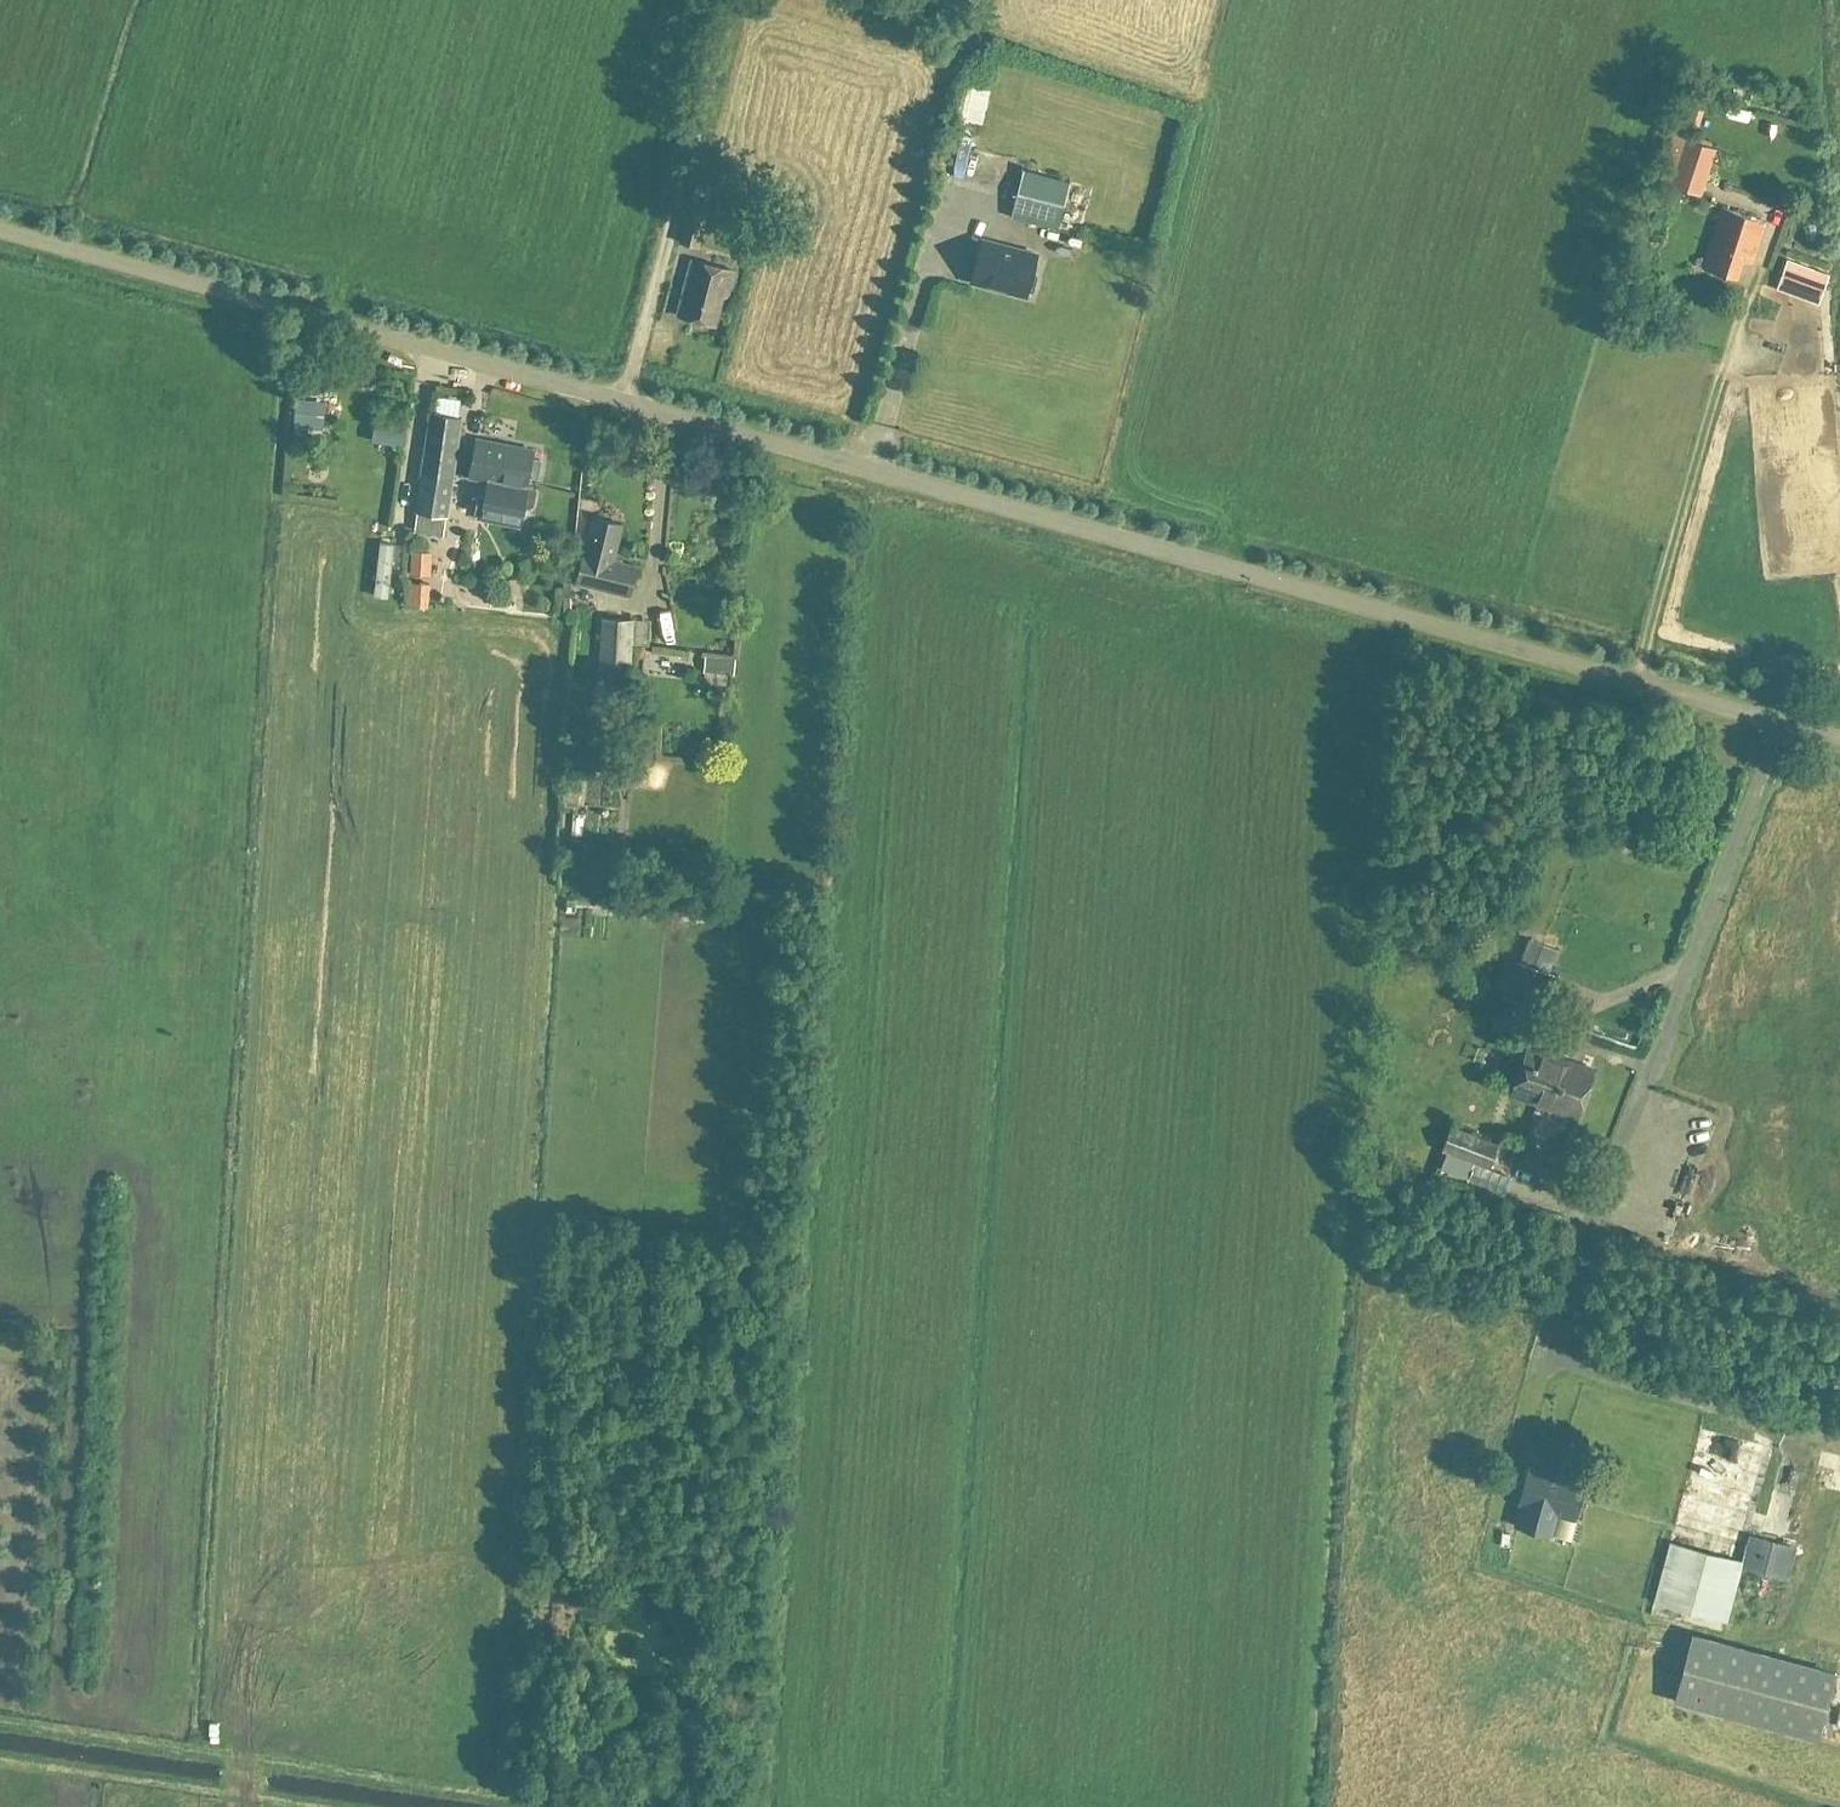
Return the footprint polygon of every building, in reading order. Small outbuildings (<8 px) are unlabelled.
[(971,119),(975,76),(959,74),(955,117),(971,119)] [(1671,184),(1702,194),(1716,147),(1687,138),(1671,184)] [(1095,187),(1071,181),(1024,169),(1012,216),(1059,229),(1082,234),(1095,187)] [(1738,259),(1750,262),(1764,216),(1719,202),(1700,266),(1733,276),(1738,259)] [(983,239),(972,281),(1026,295),(1028,290),(1034,291),(1038,275),(1032,273),(1037,253),(983,239)] [(721,295),(726,296),(735,265),(691,253),(679,295),(682,296),(677,313),(713,323),(721,295)] [(1829,273),(1788,259),(1778,288),(1819,303),(1829,273)] [(422,474),(453,478),(461,417),(431,413),(422,474)] [(378,433),(408,434),(409,419),(378,418),(378,433)] [(478,442),(471,475),(496,481),(496,480),(524,486),(525,482),(526,476),(539,479),(543,461),(530,458),(531,452),(493,444),(493,445),(478,442)] [(453,478),(422,474),(417,512),(448,516),(453,478)] [(533,484),(525,482),(524,486),(496,480),(496,481),(495,486),(488,485),(481,515),(518,523),(522,506),(529,508),(534,505),(537,488),(533,484)] [(594,518),(585,554),(584,554),(577,583),(630,595),(637,566),(614,560),(622,524),(594,518)] [(445,574),(432,572),(433,551),(412,549),(410,573),(432,574),(431,583),(430,583),(428,607),(440,608),(441,602),(442,602),(445,574)] [(651,620),(633,619),(603,617),(599,687),(629,689),(632,638),(650,639),(651,620)] [(707,655),(704,682),(733,685),(736,658),(707,655)] [(1753,764),(1756,756),(1750,753),(1746,762),(1753,764)] [(609,895),(597,895),(598,915),(610,914),(609,895)] [(1491,1028),(1527,1041),(1539,1009),(1502,996),(1491,1028)] [(1541,1088),(1540,1088),(1552,1055),(1525,1046),(1521,1058),(1516,1056),(1511,1059),(1507,1071),(1509,1076),(1514,1078),(1509,1092),(1536,1102),(1541,1088)] [(1577,1116),(1588,1084),(1593,1070),(1552,1055),(1540,1088),(1541,1088),(1536,1102),(1577,1116)] [(1491,1168),(1499,1142),(1451,1125),(1442,1150),(1491,1168)] [(1760,1431),(1739,1468),(1760,1479),(1780,1442),(1760,1431)] [(1515,1525),(1534,1530),(1551,1535),(1557,1513),(1575,1518),(1584,1484),(1529,1468),(1519,1502),(1521,1503),(1515,1525)] [(1727,1488),(1715,1470),(1695,1482),(1706,1500),(1727,1488)] [(1789,1577),(1797,1546),(1752,1534),(1744,1565),(1789,1577)] [(1671,1537),(1660,1599),(1730,1612),(1741,1549),(1671,1537)] [(1691,1635),(1675,1699),(1818,1736),(1834,1672),(1691,1635)]
